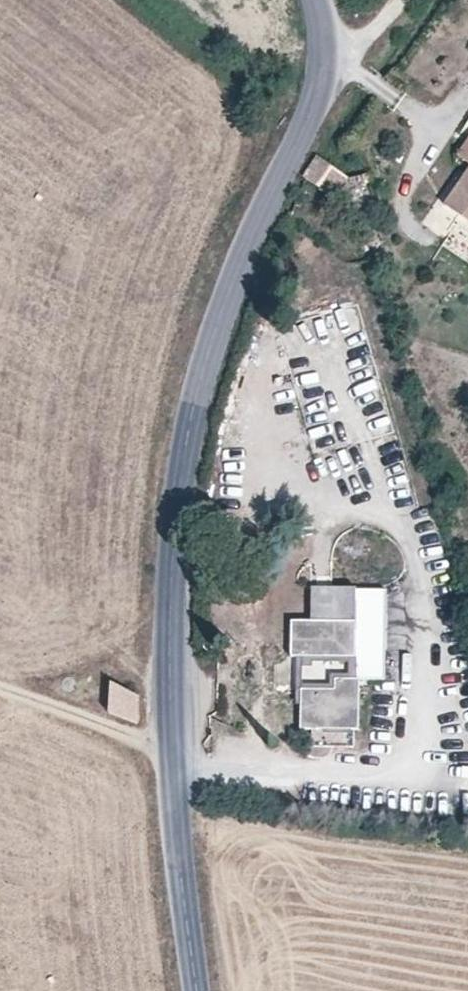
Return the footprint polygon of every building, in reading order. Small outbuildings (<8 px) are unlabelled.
[(457,156),(467,163),(467,139),(457,156)] [(317,159),(306,173),(324,188),(336,174),(317,159)] [(447,206),(467,220),(467,174),(447,206)] [(354,655),(355,587),(311,587),(311,620),(291,620),(290,655),(354,655)] [(358,728),(358,677),(334,677),(334,689),(300,689),(300,729),(315,729),(315,745),(354,745),(354,728),(358,728)] [(142,695),(115,681),(114,708),(139,716),(142,695)]
